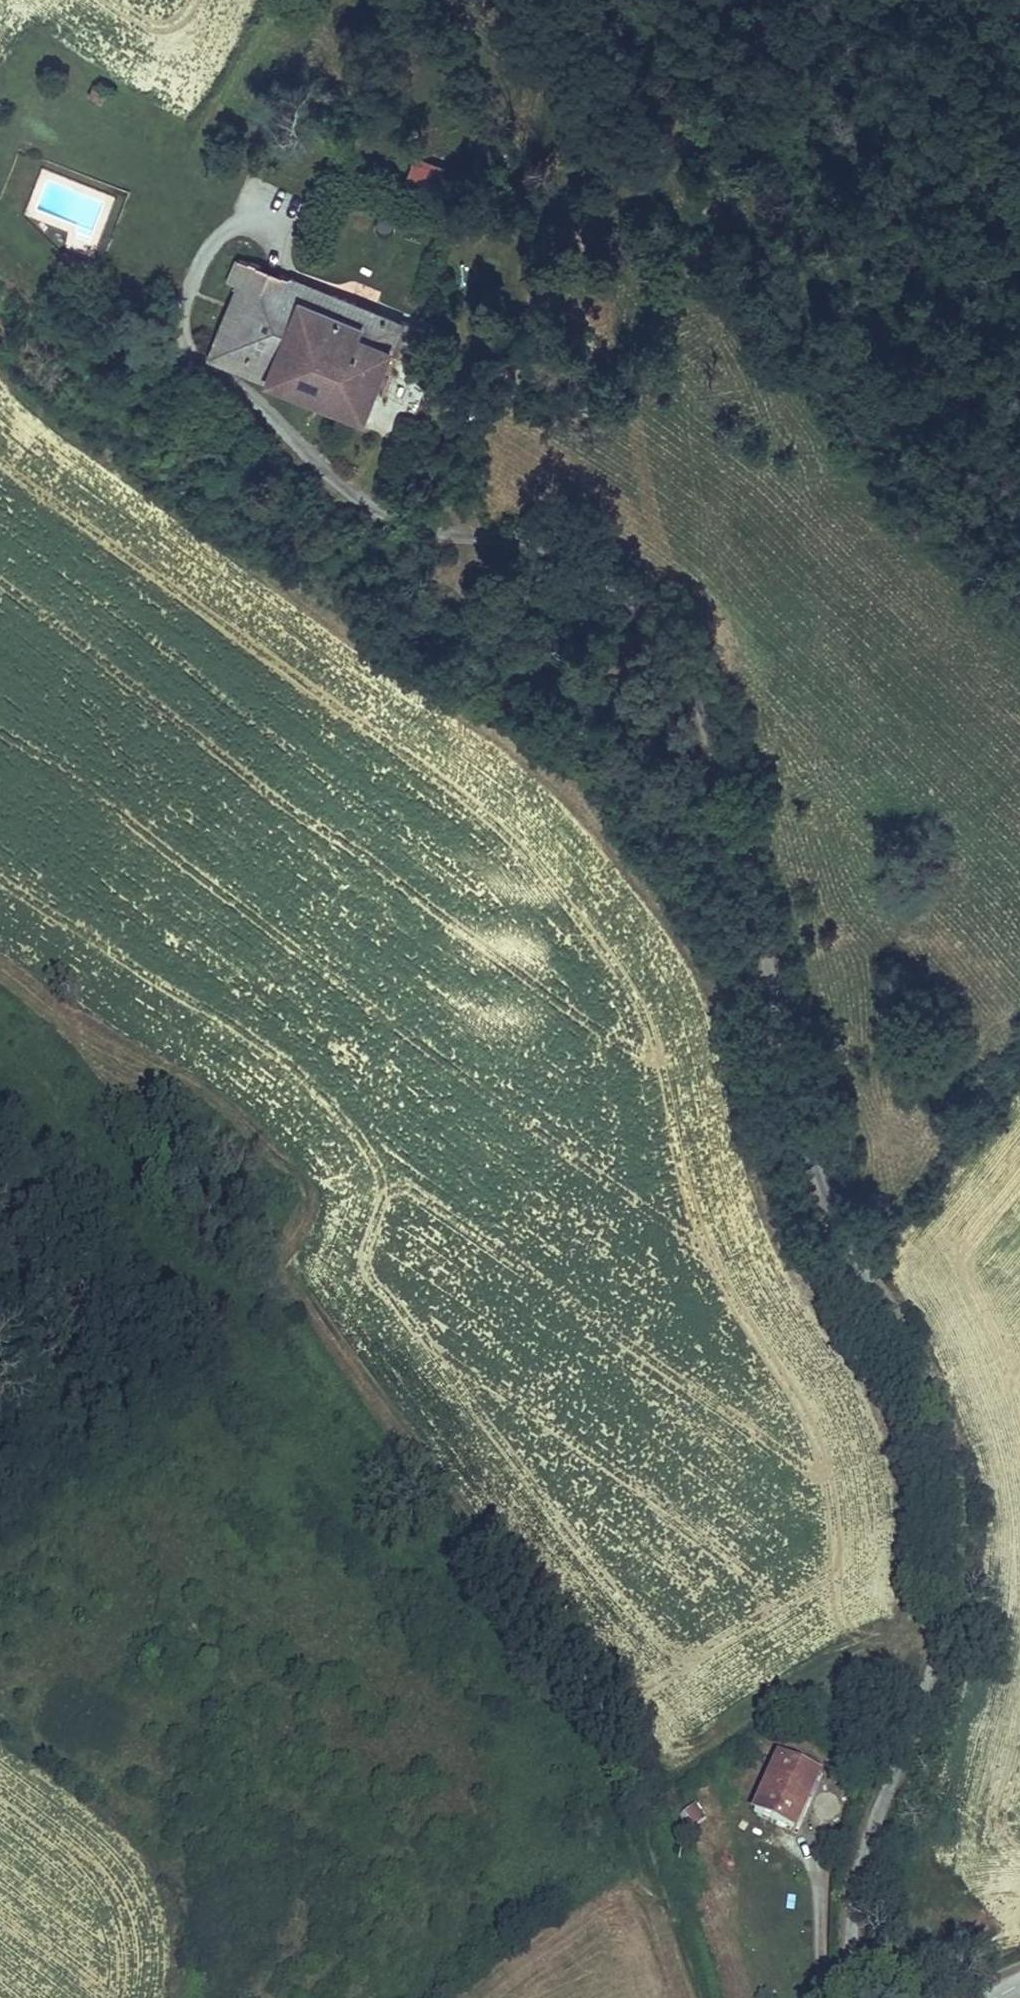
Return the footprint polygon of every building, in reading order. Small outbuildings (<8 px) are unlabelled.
[(462,342),(277,267),(267,290),(278,294),(249,365),(397,425),(422,364),(449,375),(462,342)] [(823,1770),(778,1751),(754,1808),(799,1827),(823,1770)] [(698,1801),(681,1812),(691,1827),(708,1816),(698,1801)]
